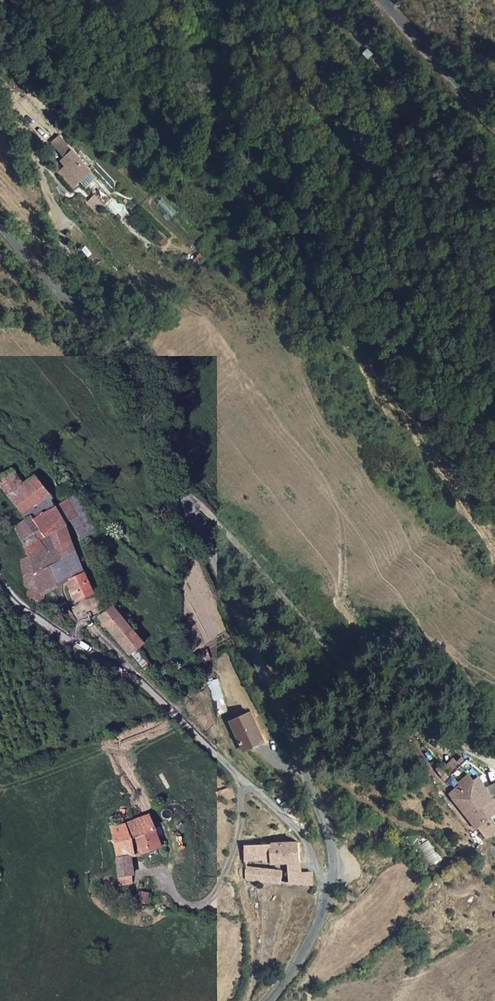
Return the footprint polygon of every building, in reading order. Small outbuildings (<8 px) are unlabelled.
[(104,181),(85,159),(72,170),(77,175),(92,192),(104,181)] [(92,192),(77,175),(70,182),(84,198),(92,192)] [(60,187),(67,196),(73,191),(66,182),(60,187)] [(95,194),(85,203),(97,215),(106,206),(95,194)] [(146,249),(152,244),(127,218),(121,223),(146,249)] [(179,221),(175,225),(189,239),(193,235),(179,221)] [(163,237),(158,243),(165,248),(170,242),(163,237)] [(21,467),(3,480),(32,518),(58,499),(39,474),(31,480),(21,467)] [(79,522),(86,519),(78,503),(66,510),(73,525),(79,522)] [(30,563),(26,564),(30,587),(26,594),(45,606),(50,597),(72,584),(87,576),(73,525),(66,510),(47,517),(43,518),(23,531),(30,563)] [(89,527),(90,525),(86,519),(79,522),(83,530),(89,527)] [(93,598),(87,576),(72,584),(79,603),(93,598)] [(121,646),(135,635),(137,634),(116,610),(101,622),(121,646)] [(144,644),(135,635),(121,646),(131,656),(144,644)] [(148,648),(144,644),(131,656),(135,660),(148,648)] [(208,680),(210,701),(222,699),(219,679),(208,680)] [(261,717),(239,727),(253,756),(274,745),(261,717)] [(494,795),(494,778),(488,782),(474,767),(452,787),(463,799),(457,804),(466,818),(494,843),(494,828),(492,825),(494,823),(487,816),(494,811),(489,797),(494,795)] [(489,797),(494,811),(487,816),(494,823),(494,795),(489,797)] [(138,883),(137,863),(166,854),(156,823),(117,837),(124,866),(124,884),(138,883)] [(284,872),(252,870),(253,883),(286,886),(310,887),(310,848),(307,845),(250,849),(251,865),(284,867),(284,872)] [(143,910),(152,911),(154,899),(145,897),(143,910)] [(431,929),(437,917),(432,914),(426,927),(431,929)]
